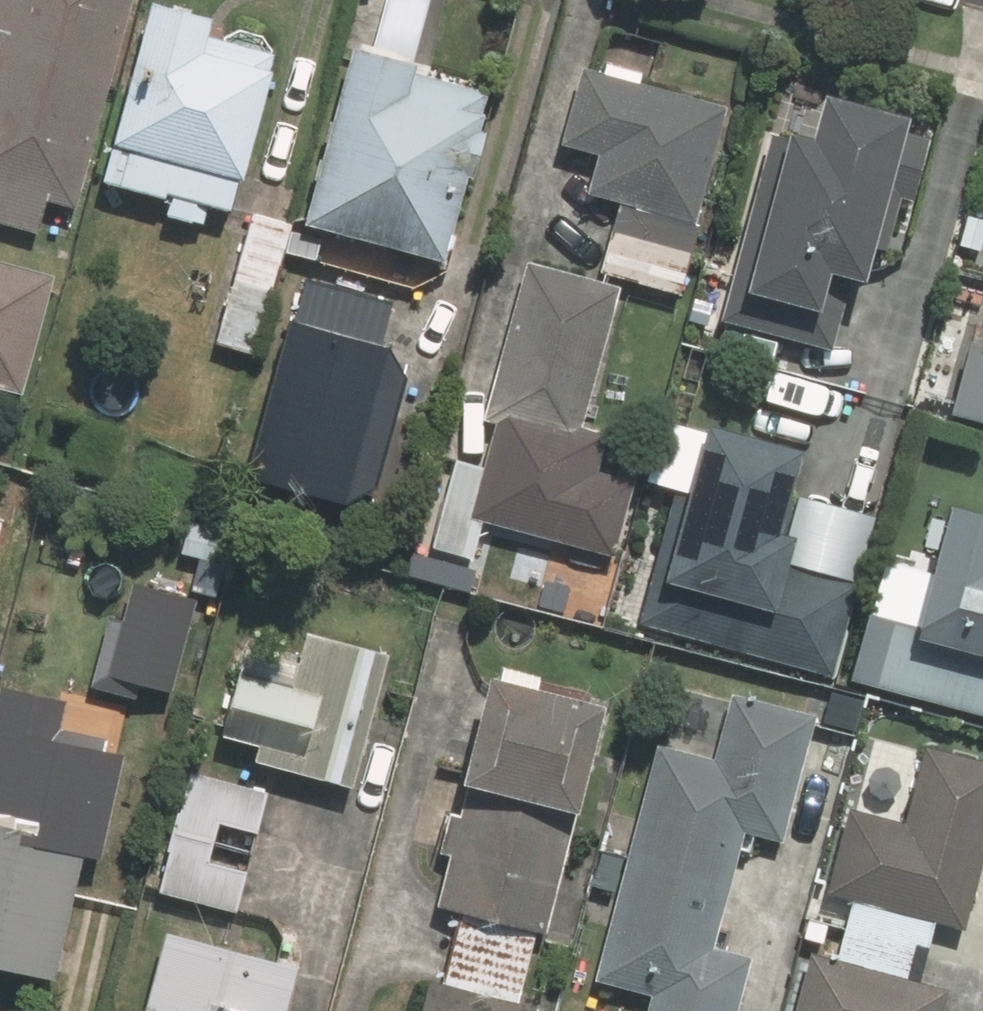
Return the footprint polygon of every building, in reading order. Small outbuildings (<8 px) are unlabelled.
[(1,24),(0,29),(0,220),(38,230),(45,199),(79,208),(132,0),(0,0),(0,24),(1,24)] [(109,181),(168,194),(163,214),(201,222),(206,203),(235,210),(272,51),(209,37),(215,15),(150,0),(109,181)] [(411,73),(414,58),(350,43),(308,221),(455,255),(493,92),(411,73)] [(608,60),(605,74),(585,69),(567,144),(601,152),(591,194),(620,200),(602,276),(683,295),(727,103),(641,82),(644,68),(608,60)] [(857,271),(872,274),(878,249),(895,253),(923,138),(905,134),(910,112),(827,93),(818,131),(774,121),(727,322),(839,348),(857,271)] [(290,223),(253,212),(215,341),(252,351),(290,223)] [(0,260),(0,386),(23,392),(54,274),(0,260)] [(487,468),(478,466),(452,459),(431,548),(477,559),(485,526),(558,544),(552,565),(606,578),(631,474),(596,466),(604,432),(586,428),(621,285),(528,263),(489,420),(498,422),(487,468)] [(353,502),(377,485),(409,353),(379,345),(391,296),(306,275),(256,478),(353,502)] [(967,337),(947,413),(982,422),(982,341),(967,337)] [(708,421),(694,478),(679,475),(644,628),(719,645),(836,672),(857,580),(790,565),(799,526),(784,522),(802,443),(708,421)] [(952,503),(937,558),(906,549),(890,610),(869,604),(850,674),(982,709),(982,511),(952,503)] [(177,620),(110,607),(95,685),(162,698),(177,620)] [(226,735),(260,744),(255,763),(355,789),(391,652),(307,631),(292,688),(242,675),(226,735)] [(536,1006),(517,1002),(534,930),(553,934),(604,705),(489,679),(438,909),(461,914),(446,981),(430,978),(423,1010),(535,1010),(536,1006)] [(652,993),(648,1010),(735,1010),(740,992),(748,954),(712,946),(734,851),(751,855),(757,830),(784,836),(813,712),(734,694),(719,757),(656,742),(601,981),(652,993)] [(854,899),(840,953),(815,946),(797,1010),(945,1010),(950,989),(923,982),(939,922),(966,929),(982,866),(982,760),(924,745),(903,823),(851,809),(829,893),(854,899)] [(244,908),(252,872),(209,862),(217,822),(260,831),(270,786),(185,768),(159,890),(244,908)] [(0,790),(0,965),(60,975),(90,806),(0,790)] [(297,967),(164,933),(145,1008),(158,1010),(286,1010),(297,967)]
